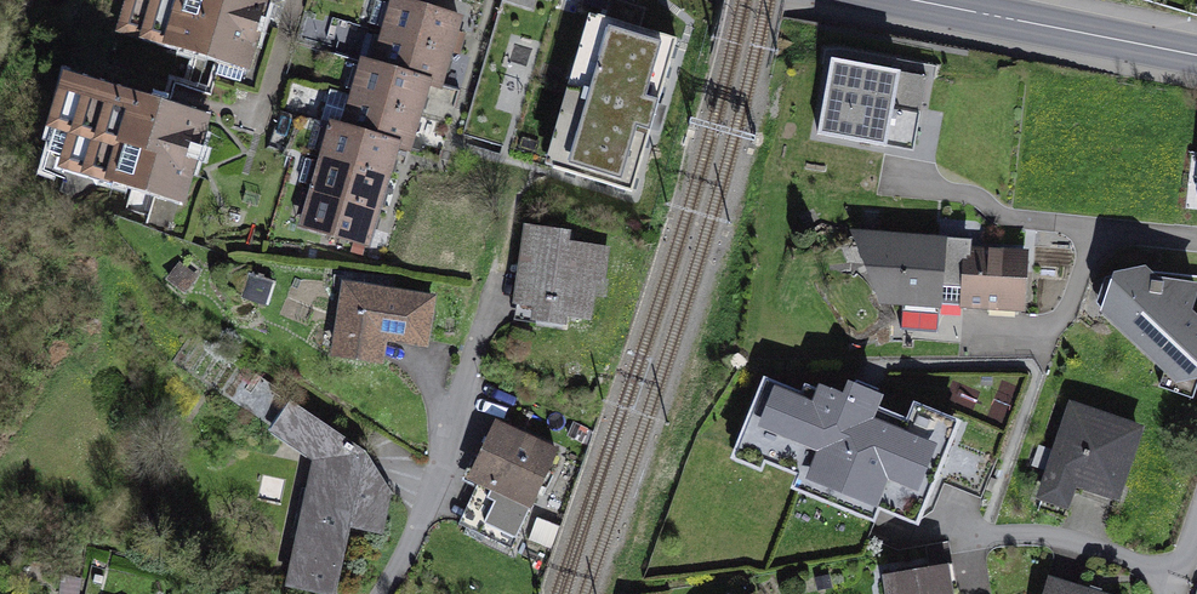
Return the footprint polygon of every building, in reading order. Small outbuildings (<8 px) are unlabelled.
[(135,2),(148,6),(139,35),(247,66),(266,0),(136,0),(135,2)] [(387,29),(386,34),(449,53),(459,18),(396,0),(394,6),(378,1),(371,24),(387,29)] [(560,170),(632,192),(677,40),(606,19),(560,170)] [(439,86),(449,53),(386,34),(384,40),(367,35),(360,57),(378,62),(376,67),(428,83),(439,86)] [(927,76),(832,60),(819,135),(887,147),(889,134),(917,138),(927,76)] [(354,97),(418,116),(428,83),(376,67),(364,64),(354,97)] [(206,117),(71,78),(49,152),(70,158),(68,167),(181,200),(206,117)] [(418,116),(354,97),(330,90),(321,123),(333,127),(397,146),(409,149),(418,116)] [(397,146),(333,127),(323,160),(387,179),(397,146)] [(387,179),(323,160),(322,164),(308,159),(301,183),(315,187),(313,193),(377,212),(387,179)] [(377,212),(313,193),(304,225),(368,244),(377,212)] [(570,235),(537,230),(524,323),(564,329),(566,314),(591,318),(596,278),(605,280),(609,252),(568,246),(570,235)] [(968,242),(860,237),(886,300),(905,302),(903,329),(939,331),(941,299),(965,302),(968,251),(968,242)] [(1019,305),(1023,254),(968,251),(965,302),(964,306),(988,307),(989,304),(1019,305)] [(192,281),(178,269),(169,280),(183,292),(192,281)] [(1196,377),(1196,321),(1188,313),(1196,289),(1156,283),(1145,271),(1117,276),(1120,293),(1110,294),(1105,311),(1179,381),(1196,377)] [(433,300),(347,286),(336,353),(368,358),(372,336),(426,345),(433,300)] [(763,386),(741,441),(772,454),(775,446),(813,461),(807,474),(875,501),(880,489),(927,508),(955,438),(876,406),(879,398),(853,387),(847,401),(824,392),(817,408),(763,386)] [(292,405),(273,432),(323,466),(311,518),(303,517),(290,586),(329,593),(336,593),(352,512),(370,524),(390,494),(361,476),(365,454),(292,405)] [(1138,430),(1074,408),(1038,511),(1065,520),(1078,483),(1116,496),(1138,430)] [(557,454),(498,426),(474,477),(493,486),(473,531),(512,549),(557,454)] [(886,576),(889,593),(953,593),(948,566),(886,576)] [(1049,578),(1044,593),(1099,593),(1049,578)]
